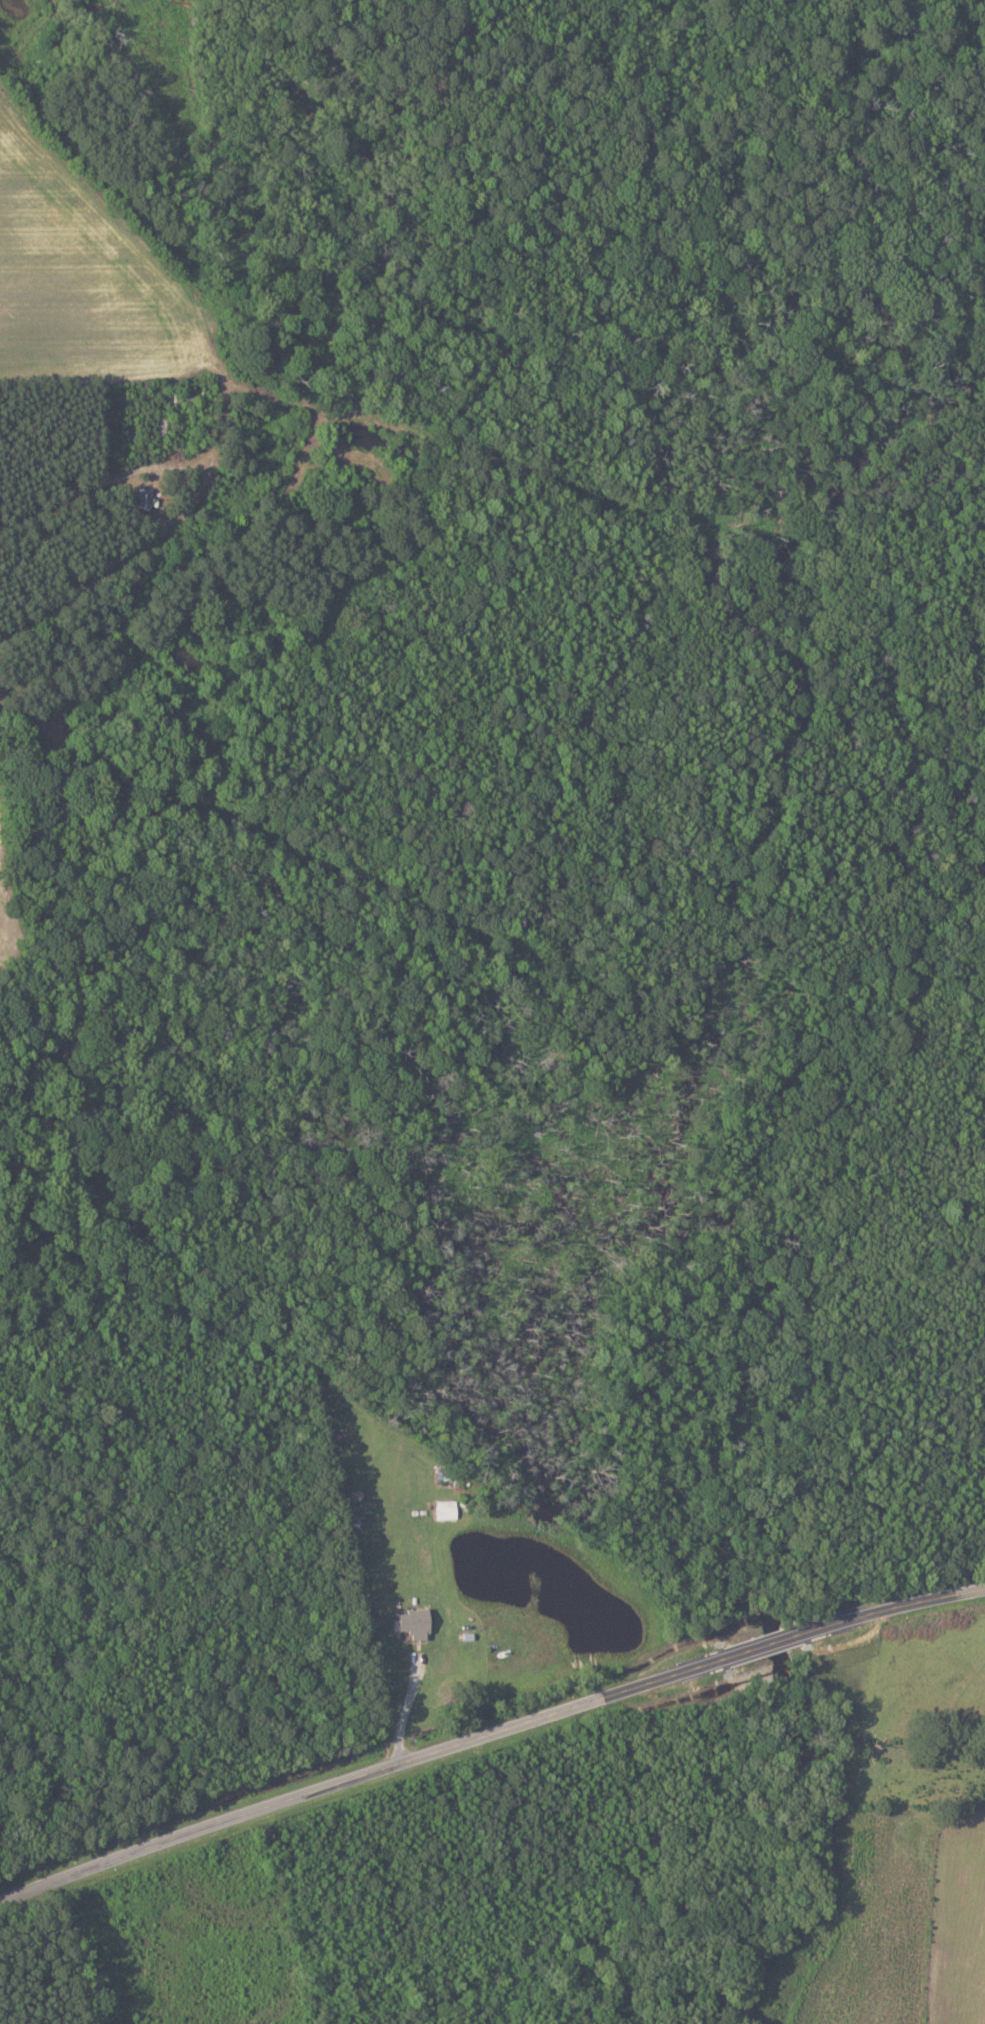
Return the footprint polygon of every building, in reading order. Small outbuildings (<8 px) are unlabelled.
[(458,1518),(457,1501),(437,1501),(437,1519),(458,1518)] [(400,1610),(401,1632),(414,1631),(414,1640),(433,1639),(432,1609),(400,1610)]
